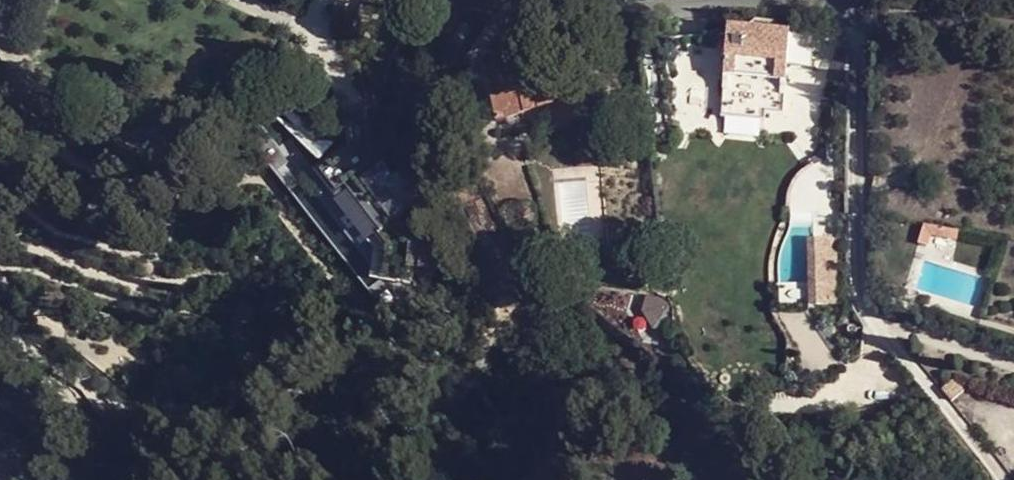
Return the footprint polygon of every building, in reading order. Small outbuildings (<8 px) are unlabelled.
[(727,36),(720,120),(765,123),(765,115),(783,116),(790,36),(777,35),(777,30),(773,25),(754,24),(748,29),(748,32),(728,30),(727,36)] [(727,36),(704,37),(715,131),(719,131),(720,120),(727,36)] [(715,131),(704,37),(653,41),(666,134),(715,131)] [(527,81),(532,109),(546,105),(551,120),(569,115),(555,73),(544,77),(537,56),(521,60),(522,63),(527,81)] [(470,62),(464,63),(467,73),(469,74),(474,72),(470,62)] [(496,120),(532,109),(527,81),(522,63),(502,68),(504,74),(485,80),(496,120)] [(334,194),(339,190),(345,185),(381,230),(376,235),(385,246),(381,276),(411,280),(413,270),(434,273),(438,242),(400,237),(390,225),(407,209),(387,183),(392,177),(372,151),(374,148),(371,142),(373,140),(369,136),(371,133),(368,129),(370,126),(368,123),(366,109),(342,112),(348,145),(316,170),(334,194)] [(345,185),(339,190),(376,235),(381,230),(345,185)] [(930,234),(932,226),(922,224),(918,243),(927,245),(930,234)] [(957,238),(958,230),(932,226),(930,234),(957,238)] [(840,241),(819,242),(819,285),(841,284),(840,241)] [(819,285),(784,285),(785,308),(840,305),(841,284),(819,285)] [(954,377),(940,389),(950,402),(964,390),(954,377)]
